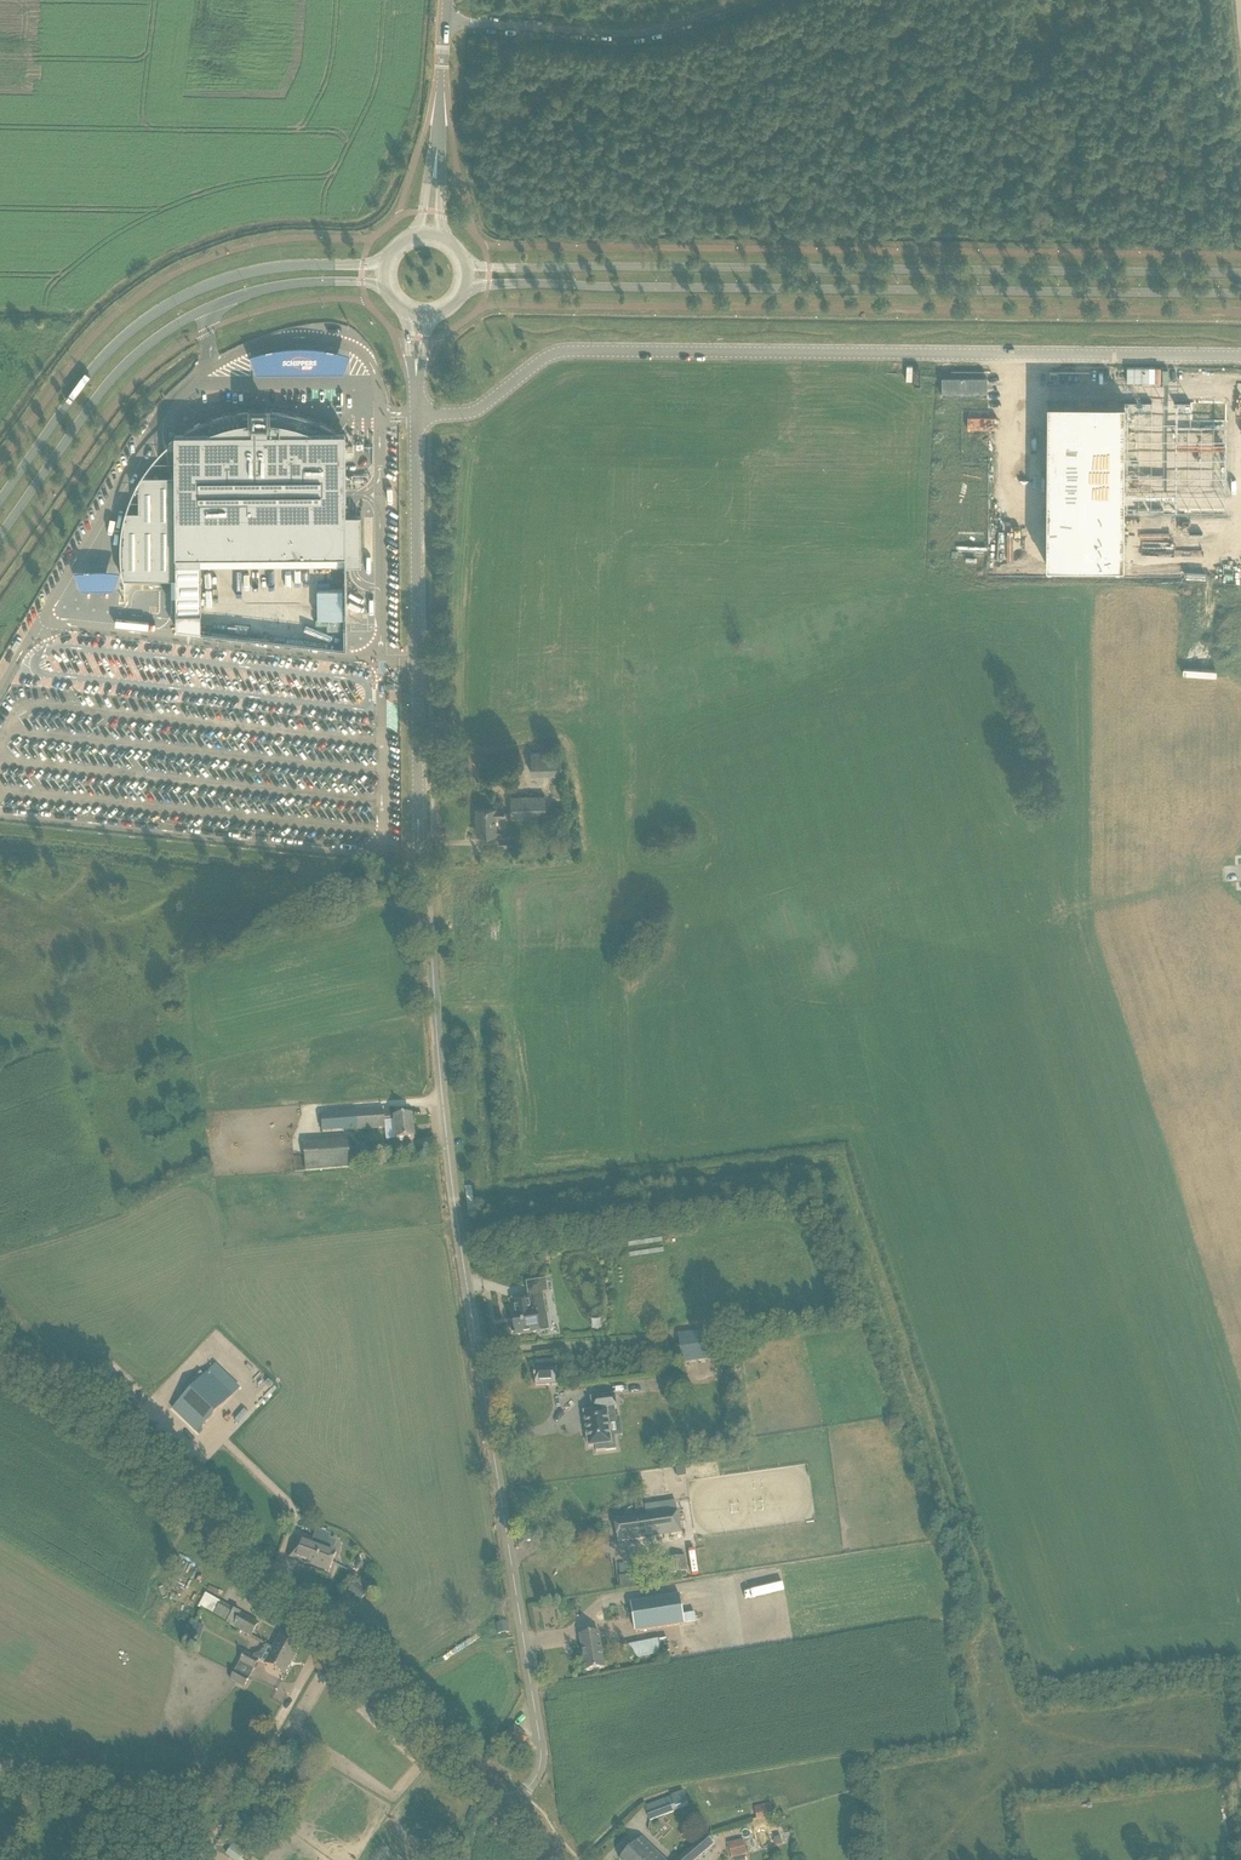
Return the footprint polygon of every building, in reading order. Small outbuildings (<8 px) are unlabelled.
[(1047,401),(1046,564),(1124,564),(1124,510),(1226,510),(1227,402),(1047,401)] [(167,444),(166,445),(167,446),(175,446),(175,475),(142,475),(139,479),(137,483),(134,488),(135,488),(136,488),(139,488),(138,510),(127,510),(126,510),(125,514),(122,526),(121,539),(120,552),(121,565),(122,570),(123,575),(124,580),(125,579),(125,578),(176,578),(176,566),(201,566),(201,553),(333,553),(333,565),(346,565),(360,564),(360,565),(361,565),(361,515),(360,515),(346,515),(346,489),(346,473),(346,461),(346,438),(347,440),(348,439),(347,438),(346,437),(345,437),(345,430),(337,430),(336,430),(335,430),(325,424),(315,419),(304,415),(293,412),(282,410),(270,409),(268,409),(268,407),(252,407),(252,409),(249,409),(238,410),(226,413),(215,416),(204,420),(194,425),(184,431),(175,431),(175,438),(172,440),(170,442),(167,444)] [(322,588),(322,617),(348,617),(348,588),(322,588)] [(527,776),(567,774),(567,751),(531,752),(531,767),(527,767),(527,776)] [(524,818),(546,818),(546,796),(523,796),(510,797),(512,819),(524,818)] [(495,817),(507,817),(506,808),(477,809),(478,834),(496,834),(495,817)] [(500,847),(517,846),(517,837),(500,838),(500,847)] [(412,1116),(395,1117),(394,1108),(384,1110),(355,1112),(357,1130),(385,1128),(384,1119),(394,1118),(396,1141),(414,1139),(412,1116)] [(316,1129),(350,1126),(348,1112),(315,1116),(316,1129)] [(305,1171),(353,1167),(351,1140),(303,1144),(305,1171)] [(545,1312),(543,1296),(529,1298),(529,1297),(512,1299),(515,1316),(512,1316),(513,1324),(511,1326),(512,1332),(514,1333),(515,1336),(539,1332),(536,1313),(545,1312)] [(680,1349),(696,1347),(698,1346),(696,1332),(678,1334),(680,1349)] [(716,1359),(716,1358),(714,1344),(698,1346),(696,1347),(698,1361),(716,1359)] [(535,1385),(557,1384),(556,1365),(534,1366),(535,1375),(534,1375),(534,1377),(535,1377),(535,1385)] [(196,1432),(232,1395),(208,1372),(172,1409),(196,1432)] [(616,1407),(615,1395),(591,1398),(593,1412),(584,1413),(588,1447),(595,1446),(596,1452),(616,1449),(614,1435),(610,1436),(608,1420),(616,1419),(615,1407),(616,1407)] [(678,1512),(676,1501),(644,1506),(646,1516),(615,1520),(618,1542),(682,1534),(678,1512)] [(312,1543),(312,1541),(296,1535),(288,1557),(329,1572),(337,1552),(312,1543)] [(686,1572),(687,1572),(685,1557),(675,1558),(677,1573),(686,1572)] [(369,1598),(374,1593),(358,1577),(353,1582),(355,1584),(348,1591),(360,1602),(367,1595),(369,1598)] [(630,1577),(619,1578),(620,1586),(631,1585),(630,1577)] [(695,1613),(683,1615),(680,1596),(631,1603),(635,1632),(685,1625),(684,1623),(696,1621),(695,1613)] [(258,1623),(241,1614),(240,1613),(232,1626),(251,1636),(258,1623)] [(496,1623),(498,1634),(509,1632),(507,1621),(496,1623)] [(197,1647),(204,1626),(192,1622),(185,1642),(197,1647)] [(293,1659),(301,1643),(281,1633),(273,1648),(293,1659)] [(585,1671),(604,1669),(599,1633),(580,1636),(585,1671)] [(630,1659),(670,1651),(667,1638),(627,1646),(630,1659)] [(285,1675),(293,1659),(273,1648),(265,1664),(285,1675)] [(253,1670),(258,1660),(244,1653),(239,1663),(253,1670)] [(244,1687),(249,1679),(235,1671),(230,1680),(244,1687)] [(510,1756),(526,1739),(515,1728),(499,1745),(510,1756)] [(650,1820),(687,1806),(682,1790),(670,1794),(671,1797),(645,1807),(650,1820)] [(757,1820),(774,1816),(770,1802),(754,1806),(757,1820)] [(713,1844),(705,1835),(676,1859),(695,1859),(713,1844)] [(650,1846),(641,1838),(619,1859),(664,1859),(650,1846)] [(730,1843),(734,1858),(749,1854),(745,1839),(730,1843)]
